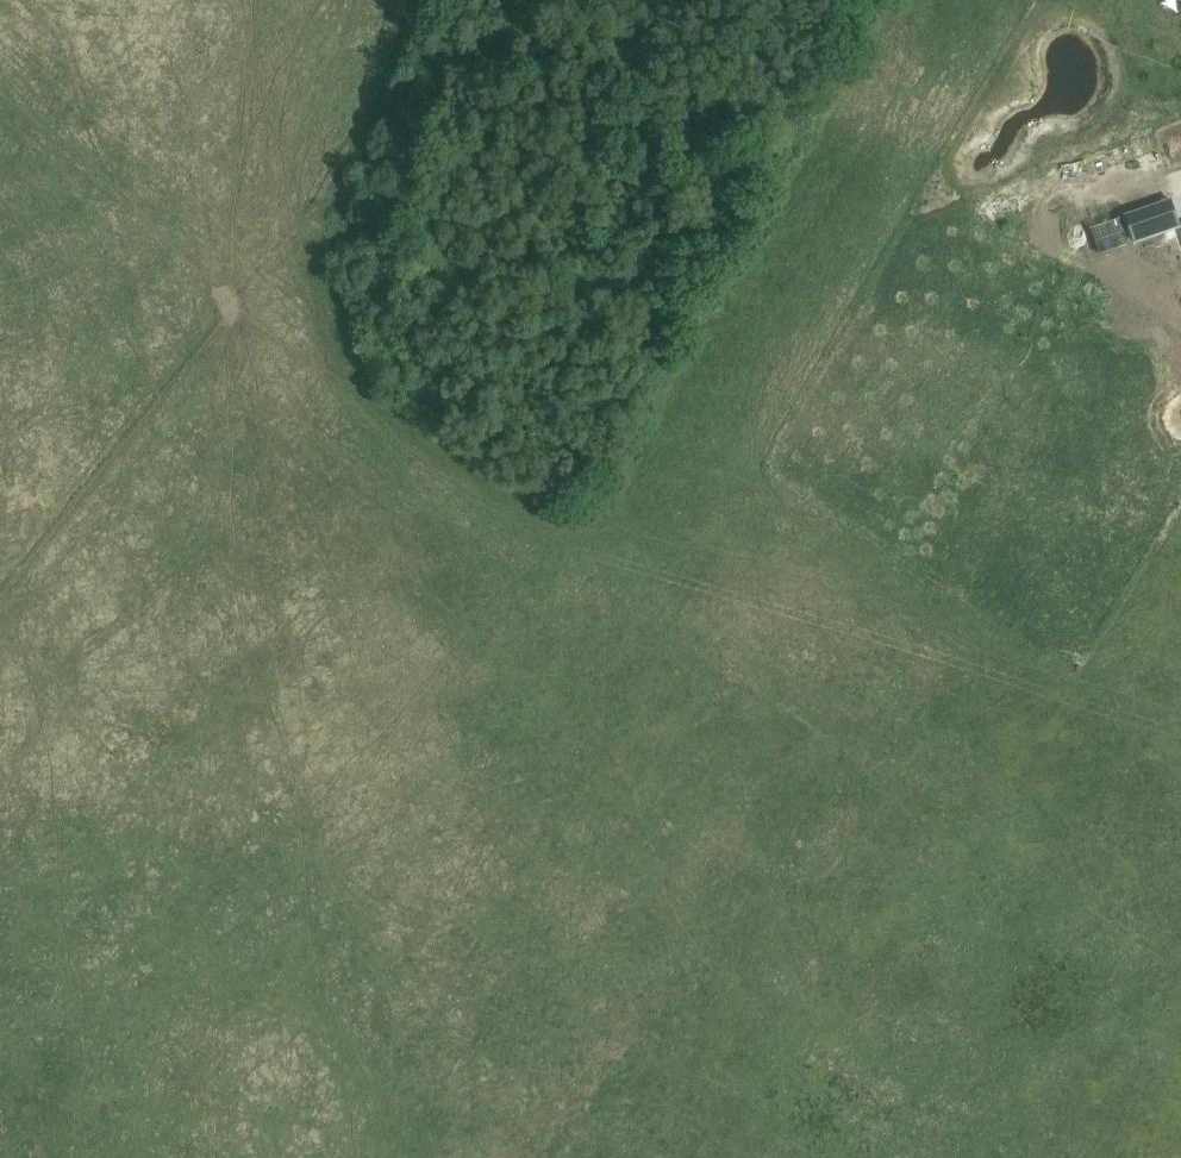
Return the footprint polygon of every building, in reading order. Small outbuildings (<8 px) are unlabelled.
[(1135,242),(1180,227),(1171,200),(1126,215),(1135,242)]
